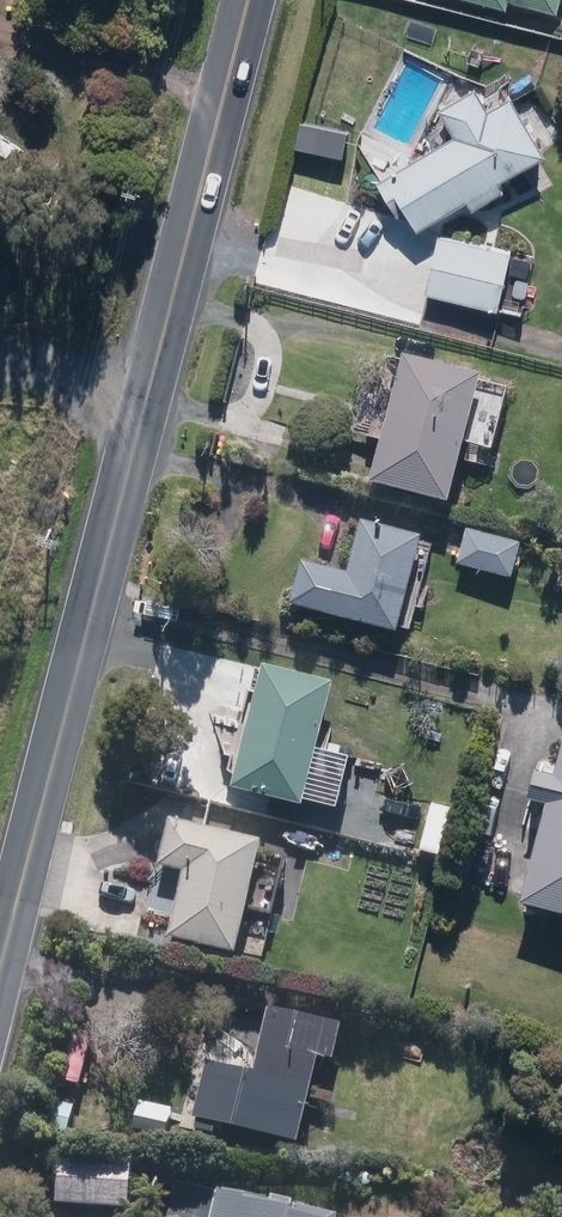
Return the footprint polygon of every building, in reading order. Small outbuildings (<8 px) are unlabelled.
[(507,12),(510,2),(557,15),(561,0),(464,0),(507,12)] [(454,140),(377,183),(395,215),(403,211),(415,232),(467,203),(471,210),(504,192),(499,183),(546,156),(512,96),(488,110),(476,89),(437,111),(454,140)] [(354,137),(317,124),(300,171),(337,184),(354,137)] [(436,235),(424,295),(497,310),(510,251),(436,235)] [(400,358),(370,485),(450,504),(480,377),(400,358)] [(301,560),(289,605),(397,633),(421,537),(359,521),(346,572),(301,560)] [(463,532),(456,566),(513,579),(521,545),(463,532)] [(554,588),(561,589),(561,557),(559,556),(554,588)] [(333,682),(261,663),(231,789),(303,807),(305,800),(312,802),(320,770),(311,768),(333,682)] [(518,904),(561,914),(561,741),(518,904)] [(165,942),(236,960),(264,851),(172,827),(159,877),(180,883),(165,942)] [(206,1067),(192,1122),(294,1149),(317,1062),(339,1068),(348,1033),(268,1012),(251,1078),(206,1067)] [(85,1083),(59,1077),(46,1129),(71,1136),(85,1083)] [(58,1153),(53,1207),(127,1213),(132,1159),(58,1153)] [(290,1207),(289,1211),(176,1182),(167,1216),(328,1216),(290,1207)]
